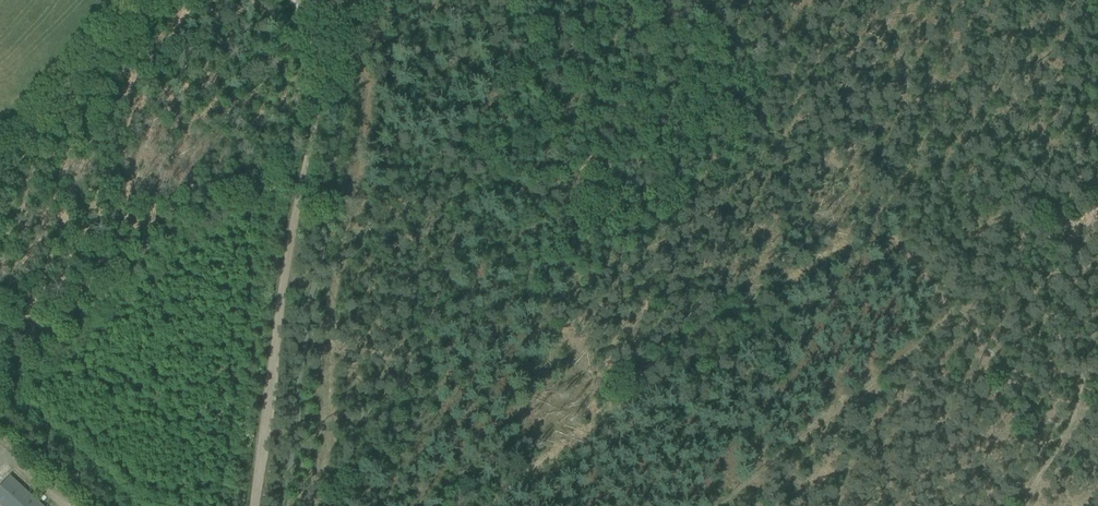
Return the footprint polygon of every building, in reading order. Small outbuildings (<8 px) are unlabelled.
[(10,476),(2,484),(0,487),(0,505),(43,505),(10,476)]
